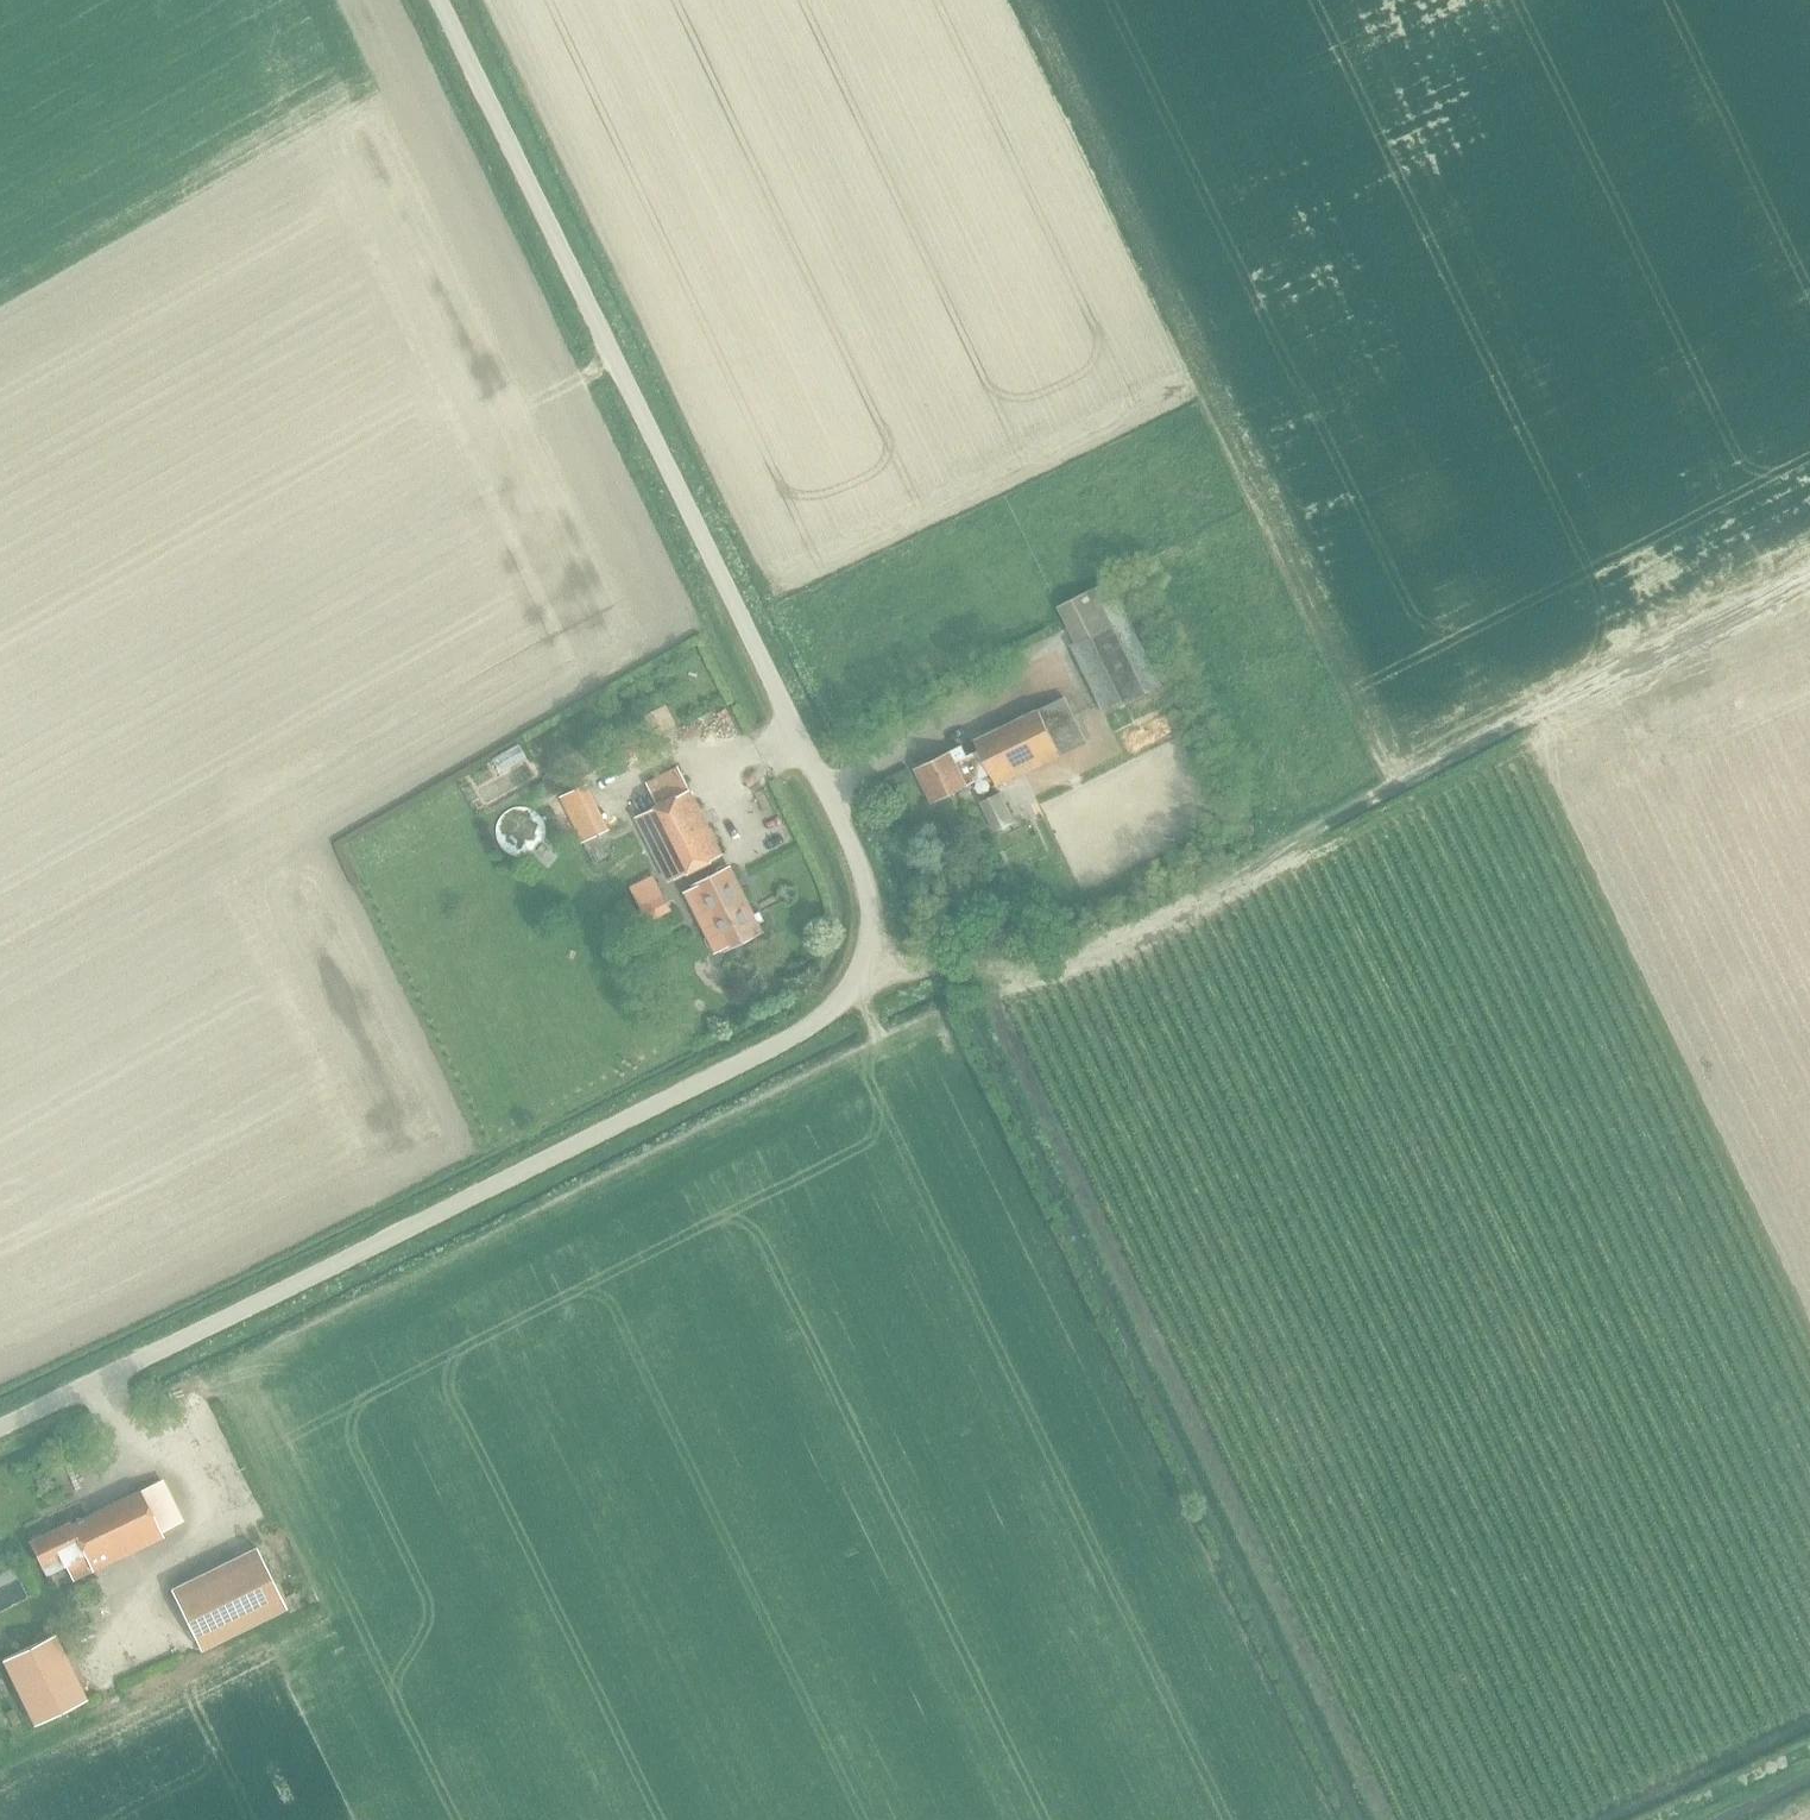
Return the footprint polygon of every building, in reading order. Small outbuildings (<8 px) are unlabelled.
[(1070,644),(1103,711),(1161,682),(1110,578),(1057,604),(1075,642),(1070,644)] [(990,772),(996,785),(1085,742),(1063,696),(974,740),(979,750),(955,762),(950,752),(916,768),(932,800),(966,783),(990,772)] [(528,733),(501,742),(506,758),(533,749),(528,733)] [(638,816),(670,881),(723,853),(679,767),(648,782),(660,805),(638,816)] [(584,783),(560,794),(580,838),(589,858),(614,846),(605,827),(584,783)] [(998,793),(979,802),(993,830),(1012,820),(998,793)] [(729,868),(685,890),(716,951),(724,947),(725,949),(762,931),(733,875),(729,868)] [(628,887),(639,906),(661,895),(651,875),(628,887)] [(163,1537),(160,1533),(183,1522),(162,1481),(66,1530),(65,1527),(39,1539),(55,1572),(86,1557),(93,1572),(163,1537)] [(230,1542),(163,1575),(186,1622),(252,1589),(230,1542)] [(33,1584),(18,1557),(0,1567),(0,1603),(33,1584)] [(3,1661),(34,1726),(87,1701),(56,1636),(3,1661)]
